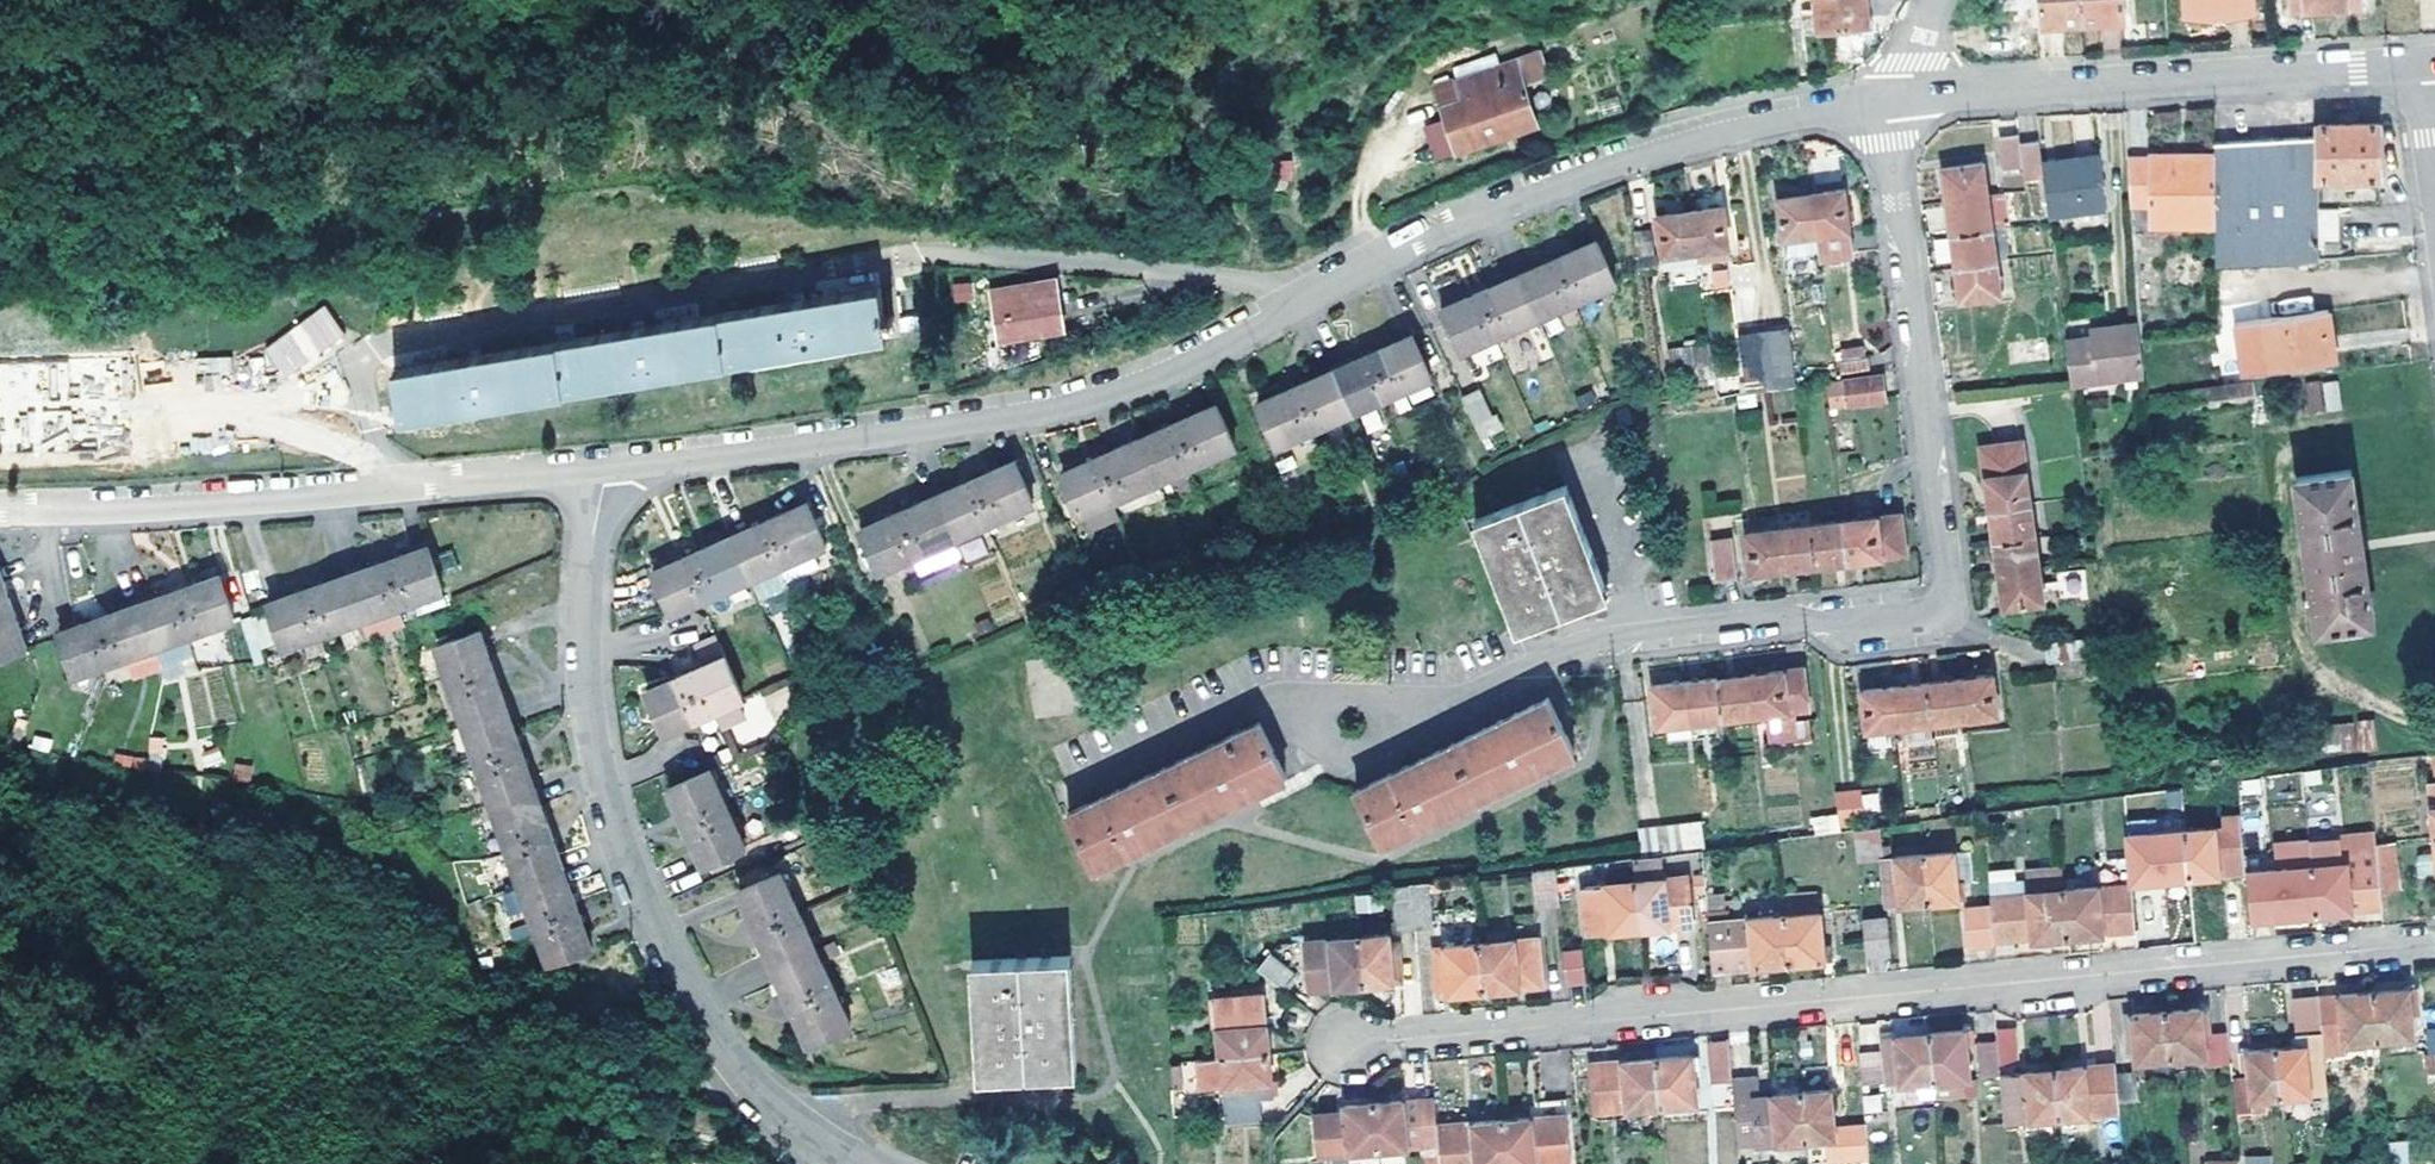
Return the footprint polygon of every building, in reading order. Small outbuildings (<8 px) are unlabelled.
[(1817,28),(1866,25),(1863,0),(1815,0),(1817,28)] [(2080,22),(2079,0),(2039,0),(2040,26),(2080,22)] [(2080,22),(2122,21),(2120,0),(2079,0),(2080,22)] [(2185,17),(2249,13),(2248,0),(2184,0),(2185,17)] [(2290,11),(2358,6),(2357,0),(2289,0),(2290,11)] [(1441,106),(1457,152),(1536,122),(1522,84),(1550,75),(1540,49),(1456,80),(1461,98),(1441,106)] [(1461,98),(1456,80),(1434,88),(1441,106),(1461,98)] [(2320,134),(2322,176),(2384,176),(2387,122),(2322,122),(2320,134)] [(2020,138),(2019,130),(1999,133),(2004,164),(2024,161),(2020,138)] [(2228,264),(2237,262),(2322,258),(2321,207),(2322,176),(2320,134),(2221,140),(2224,201),(2220,200),(2220,215),(2220,225),(2220,262),(2228,264)] [(2040,136),(2020,138),(2024,161),(2026,177),(2046,174),(2045,163),(2040,136)] [(2217,150),(2207,149),(2151,152),(2150,158),(2132,158),(2135,205),(2152,201),(2155,226),(2180,226),(2182,216),(2220,215),(2220,200),(2217,150)] [(2047,186),(2051,213),(2110,206),(2102,154),(2045,163),(2046,174),(2047,186)] [(1277,161),(1278,186),(1294,185),(1292,159),(1277,161)] [(1950,199),(1988,194),(1984,163),(1946,167),(1949,188),(1950,199)] [(1818,233),(1821,254),(1852,250),(1843,188),(1811,191),(1818,233)] [(1783,238),(1818,233),(1811,191),(1778,198),(1783,238)] [(2002,192),(1988,194),(1994,226),(2007,224),(2002,192)] [(1952,217),(1954,232),(1994,226),(1988,194),(1950,199),(1952,217)] [(1724,205),(1691,208),(1697,250),(1729,245),(1724,205)] [(1697,250),(1691,208),(1659,215),(1663,254),(1667,254),(1697,250)] [(2180,226),(2220,225),(2220,215),(2182,216),(2180,226)] [(2007,224),(1994,226),(1998,259),(2011,257),(2007,224)] [(1957,250),(1959,264),(1998,259),(1994,226),(1954,232),(1957,250)] [(1637,233),(1641,267),(1656,266),(1651,231),(1637,233)] [(1787,258),(1821,254),(1818,233),(1783,238),(1787,258)] [(1945,237),(1930,241),(1936,265),(1950,262),(1945,237)] [(1462,349),(1571,301),(1577,298),(1615,280),(1596,238),(1582,244),(1542,262),(1507,278),(1468,296),(1442,307),(1462,349)] [(1698,266),(1697,250),(1667,254),(1669,268),(1698,266)] [(1998,259),(1959,264),(1962,288),(1964,298),(2002,292),(1998,259)] [(1728,289),(1726,263),(1706,265),(1708,290),(1728,289)] [(989,291),(990,296),(1058,284),(1057,279),(989,291)] [(971,282),(950,283),(952,303),(973,302),(971,282)] [(990,296),(997,335),(1065,323),(1058,284),(990,296)] [(878,286),(395,369),(401,415),(887,334),(886,322),(893,322),(891,313),(883,315),(878,286)] [(263,348),(285,380),(346,337),(324,306),(263,348)] [(2339,356),(2331,308),(2239,322),(2246,370),(2339,356)] [(2142,320),(2142,318),(2097,325),(2096,334),(2142,329),(2142,320)] [(1792,324),(1786,325),(1768,327),(1750,329),(1741,330),(1748,386),(1776,383),(1799,379),(1792,324)] [(2073,372),(2075,382),(2148,371),(2145,342),(2142,329),(2096,334),(2069,338),(2073,372)] [(1383,397),(1385,395),(1431,375),(1411,333),(1400,339),(1382,347),(1364,355),(1336,368),(1322,374),(1305,380),(1281,391),(1258,402),(1277,445),(1310,430),(1316,427),(1354,411),(1383,397)] [(1720,343),(1724,379),(1740,377),(1736,342),(1720,343)] [(1710,369),(1709,344),(1666,346),(1667,371),(1710,369)] [(1842,357),(1844,370),(1872,367),(1870,354),(1842,357)] [(199,357),(199,373),(231,374),(231,357),(199,357)] [(56,365),(3,365),(3,445),(84,445),(84,415),(56,415),(56,365)] [(1848,379),(1851,403),(1888,397),(1884,374),(1848,379)] [(2327,380),(2331,411),(2345,410),(2341,378),(2327,380)] [(2255,381),(2152,395),(2153,406),(2256,391),(2255,381)] [(2308,383),(2312,412),(2327,412),(2323,381),(2308,383)] [(2286,385),(2290,417),(2308,413),(2304,384),(2286,385)] [(2263,388),(2268,419),(2287,416),(2282,386),(2263,388)] [(1480,391),(1464,398),(1476,425),(1492,418),(1480,391)] [(1081,513),(1188,465),(1236,444),(1217,404),(1197,412),(1159,429),(1138,438),(1122,445),(1076,466),(1064,471),(1081,513)] [(2004,594),(2006,608),(2046,600),(2040,568),(2036,535),(2032,502),(2024,443),(1985,448),(1989,480),(1992,507),(1994,526),(1996,540),(1998,557),(2001,573),(2004,594)] [(880,569),(1033,501),(1016,461),(998,468),(963,483),(919,502),(879,519),(862,526),(880,569)] [(2298,475),(2321,628),(2375,621),(2353,469),(2298,475)] [(1478,520),(1518,630),(1609,595),(1610,588),(1568,486),(1478,520)] [(672,612),(826,543),(807,502),(792,509),(751,527),(708,546),(679,559),(653,571),(672,612)] [(1748,531),(1753,570),(1770,569),(1788,568),(1802,566),(1819,564),(1830,563),(1852,560),(1875,558),(1908,554),(1905,514),(1846,519),(1813,523),(1782,528),(1748,531)] [(1719,541),(1724,572),(1738,570),(1733,539),(1719,541)] [(918,574),(986,555),(982,540),(914,560),(918,574)] [(360,615),(396,604),(442,589),(425,545),(408,551),(372,563),(329,578),(288,592),(267,600),(282,643),(321,629),(360,615)] [(2058,599),(2086,596),(2084,570),(2055,573),(2058,599)] [(76,674),(234,617),(217,574),(203,579),(156,596),(121,608),(106,614),(82,623),(60,632),(76,674)] [(24,646),(7,596),(0,578),(0,655),(24,646)] [(442,589),(396,604),(404,621),(447,602),(442,589)] [(321,629),(327,646),(365,631),(360,615),(321,629)] [(581,923),(574,902),(567,881),(563,868),(553,839),(541,805),(529,773),(514,729),(500,690),(487,651),(479,628),(436,645),(549,963),(590,948),(581,923)] [(665,730),(712,710),(720,727),(749,714),(742,696),(741,697),(723,654),(716,640),(686,653),(692,668),(677,675),(645,690),(665,730)] [(1752,673),(1757,713),(1810,707),(1804,668),(1769,672),(1752,673)] [(1739,675),(1718,678),(1723,718),(1757,713),(1752,673),(1739,675)] [(1866,729),(1899,725),(1931,723),(1966,719),(2000,715),(1994,674),(1978,676),(1961,678),(1946,680),(1927,682),(1911,684),(1895,686),(1875,688),(1862,689),(1866,729)] [(1688,680),(1692,720),(1723,718),(1718,678),(1700,679),(1688,680)] [(1659,725),(1692,720),(1688,680),(1670,683),(1655,684),(1659,725)] [(1549,698),(1358,789),(1383,843),(1574,751),(1549,698)] [(2362,720),(2367,753),(2383,751),(2380,718),(2362,720)] [(1260,721),(1068,812),(1094,868),(1288,776),(1260,721)] [(2311,727),(2315,751),(2359,745),(2355,722),(2311,727)] [(2433,807),(2434,806),(2434,754),(2429,755),(2427,755),(2433,807)] [(668,787),(689,834),(711,882),(753,862),(724,800),(710,769),(668,787)] [(1864,814),(1861,784),(1837,787),(1840,818),(1864,814)] [(2189,877),(2246,870),(2239,810),(2222,813),(2222,823),(2185,829),(2189,877)] [(1837,814),(1811,816),(1813,835),(1839,833),(1837,814)] [(1703,848),(1701,821),(1638,827),(1640,854),(1703,848)] [(1881,825),(1854,828),(1856,860),(1883,858),(1881,825)] [(2189,877),(2185,829),(2124,836),(2128,882),(2128,883),(2189,877)] [(2308,844),(2310,865),(2314,914),(2382,908),(2381,899),(2382,894),(2376,851),(2375,836),(2333,839),(2334,842),(2308,844)] [(2392,843),(2376,846),(2376,851),(2382,894),(2398,892),(2392,843)] [(2275,917),(2314,914),(2310,865),(2308,844),(2274,847),(2276,868),(2246,870),(2251,913),(2274,912),(2275,917)] [(1954,852),(1924,855),(1928,901),(1967,898),(1964,881),(1957,881),(1954,852)] [(1928,901),(1924,855),(1897,857),(1896,866),(1899,886),(1892,887),(1894,904),(1928,901)] [(1661,858),(1637,860),(1638,880),(1663,878),(1661,858)] [(1554,866),(1534,869),(1537,904),(1558,901),(1554,866)] [(1886,887),(1892,887),(1899,886),(1896,866),(1884,867),(1886,887)] [(798,1022),(808,1045),(849,1027),(836,995),(815,947),(802,916),(782,872),(740,890),(747,907),(753,920),(764,945),(773,967),(780,984),(786,997),(798,1022)] [(1635,881),(1640,929),(1693,926),(1685,878),(1635,881)] [(1585,934),(1640,929),(1635,881),(1581,886),(1585,934)] [(1430,882),(1411,884),(1413,927),(1434,925),(1430,882)] [(2066,937),(2133,929),(2128,883),(2128,882),(2064,889),(2066,937)] [(1411,884),(1392,887),(1396,927),(1413,927),(1411,884)] [(2066,937),(2064,889),(2030,892),(2032,921),(2023,922),(2025,940),(2066,937)] [(1818,912),(1783,915),(1788,963),(1833,958),(1832,941),(1822,940),(1818,912)] [(1975,944),(1993,942),(1990,912),(1973,914),(1975,944)] [(1788,963),(1783,915),(1708,921),(1713,970),(1788,963)] [(1862,920),(1867,958),(1888,955),(1885,918),(1862,920)] [(1362,937),(1365,984),(1403,980),(1400,942),(1390,943),(1389,936),(1362,937)] [(1316,989),(1365,984),(1362,937),(1311,941),(1316,989)] [(1480,944),(1484,991),(1543,985),(1540,939),(1480,944)] [(1439,995),(1484,991),(1480,944),(1438,946),(1439,995)] [(1563,949),(1568,983),(1586,981),(1583,947),(1563,949)] [(1272,953),(1259,966),(1293,994),(1303,981),(1272,953)] [(969,959),(975,1077),(1074,1075),(1068,958),(969,959)] [(2375,991),(2379,1036),(2413,1035),(2411,1016),(2420,1015),(2419,1008),(2417,988),(2375,991)] [(2375,991),(2322,995),(2325,1032),(2327,1045),(2327,1053),(2331,1052),(2343,1050),(2344,1040),(2379,1036),(2375,991)] [(1224,1087),(1227,1126),(1259,1123),(1259,1098),(1272,1097),(1269,1052),(1263,994),(1218,996),(1221,1056),(1195,1059),(1198,1090),(1224,1087)] [(2248,1070),(2252,1099),(2283,1096),(2309,1095),(2306,1066),(2316,1064),(2313,1045),(2327,1045),(2325,1032),(2322,995),(2295,998),(2298,1047),(2279,1049),(2239,1052),(2240,1072),(2248,1070)] [(2208,1066),(2230,1063),(2227,1030),(2212,1031),(2209,1006),(2123,1014),(2126,1053),(2135,1052),(2135,1059),(2203,1054),(2206,1051),(2208,1066)] [(2016,1027),(1996,1029),(1997,1041),(2000,1065),(2019,1063),(2016,1027)] [(2431,1071),(2434,1071),(2434,1028),(2427,1029),(2429,1051),(2431,1071)] [(1862,1053),(1865,1084),(1889,1081),(1893,1085),(1935,1082),(1936,1092),(1966,1090),(1965,1078),(1969,1077),(1967,1047),(1976,1047),(1974,1029),(1930,1033),(1886,1037),(1886,1052),(1862,1053)] [(1716,1083),(1735,1080),(1730,1041),(1711,1043),(1716,1083)] [(1984,1077),(2001,1076),(2000,1074),(2000,1065),(1997,1041),(1981,1043),(1984,1077)] [(1593,1063),(1598,1111),(1697,1102),(1695,1075),(1704,1074),(1702,1054),(1593,1063)] [(2061,1116),(2116,1112),(2116,1102),(2114,1073),(2113,1065),(2056,1069),(2061,1116)] [(2061,1116),(2056,1069),(2000,1074),(2001,1076),(2005,1120),(2061,1116)] [(2114,1073),(2116,1102),(2135,1100),(2132,1072),(2114,1073)] [(1735,1080),(1741,1144),(1833,1136),(1832,1112),(1841,1111),(1838,1089),(1763,1096),(1760,1077),(1735,1080)] [(1318,1115),(1322,1155),(1379,1149),(1437,1144),(1435,1124),(1433,1098),(1376,1102),(1348,1104),(1349,1112),(1318,1115)] [(1439,1163),(1531,1163),(1570,1160),(1564,1098),(1535,1100),(1536,1111),(1530,1111),(1530,1118),(1504,1119),(1435,1124),(1437,1144),(1439,1163)] [(2233,1101),(2237,1136),(2255,1135),(2252,1099),(2233,1101)] [(2405,1141),(2388,1143),(2390,1163),(2408,1163),(2405,1141)] [(2251,1153),(2251,1163),(2273,1163),(2273,1153),(2251,1153)]
